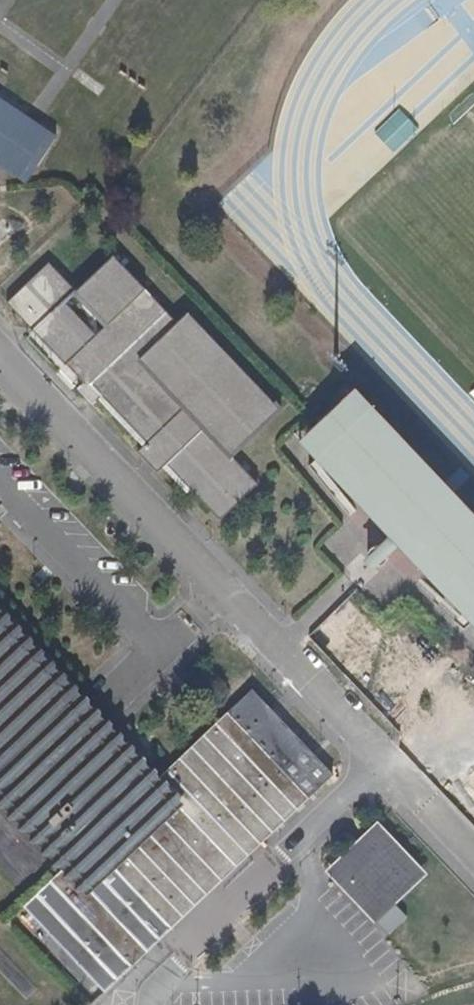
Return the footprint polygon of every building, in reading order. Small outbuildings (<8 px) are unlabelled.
[(0,102),(0,167),(25,183),(54,139),(0,102)] [(373,134),(394,155),(418,132),(397,111),(373,134)] [(282,406),(190,311),(180,321),(116,254),(78,289),(56,266),(17,303),(70,359),(68,361),(86,379),(79,387),(94,402),(103,393),(148,440),(140,450),(159,470),(168,461),(221,518),(260,482),(233,454),(282,406)] [(456,498),(454,500),(444,483),(441,483),(354,391),(310,432),(327,451),(319,460),(337,479),(340,476),(385,517),(387,515),(416,544),(426,561),(461,609),(473,624),(473,518),(456,498)] [(327,451),(310,432),(300,441),(319,460),(327,451)] [(444,483),(454,500),(456,498),(473,481),(473,473),(464,463),(444,483)] [(416,544),(387,515),(385,517),(340,476),(337,479),(461,609),(426,561),(416,544)] [(0,611),(0,792),(69,864),(26,905),(106,991),(336,772),(255,687),(160,778),(0,611)] [(395,902),(424,874),(373,821),(325,867),(389,933),(408,916),(395,902)]
